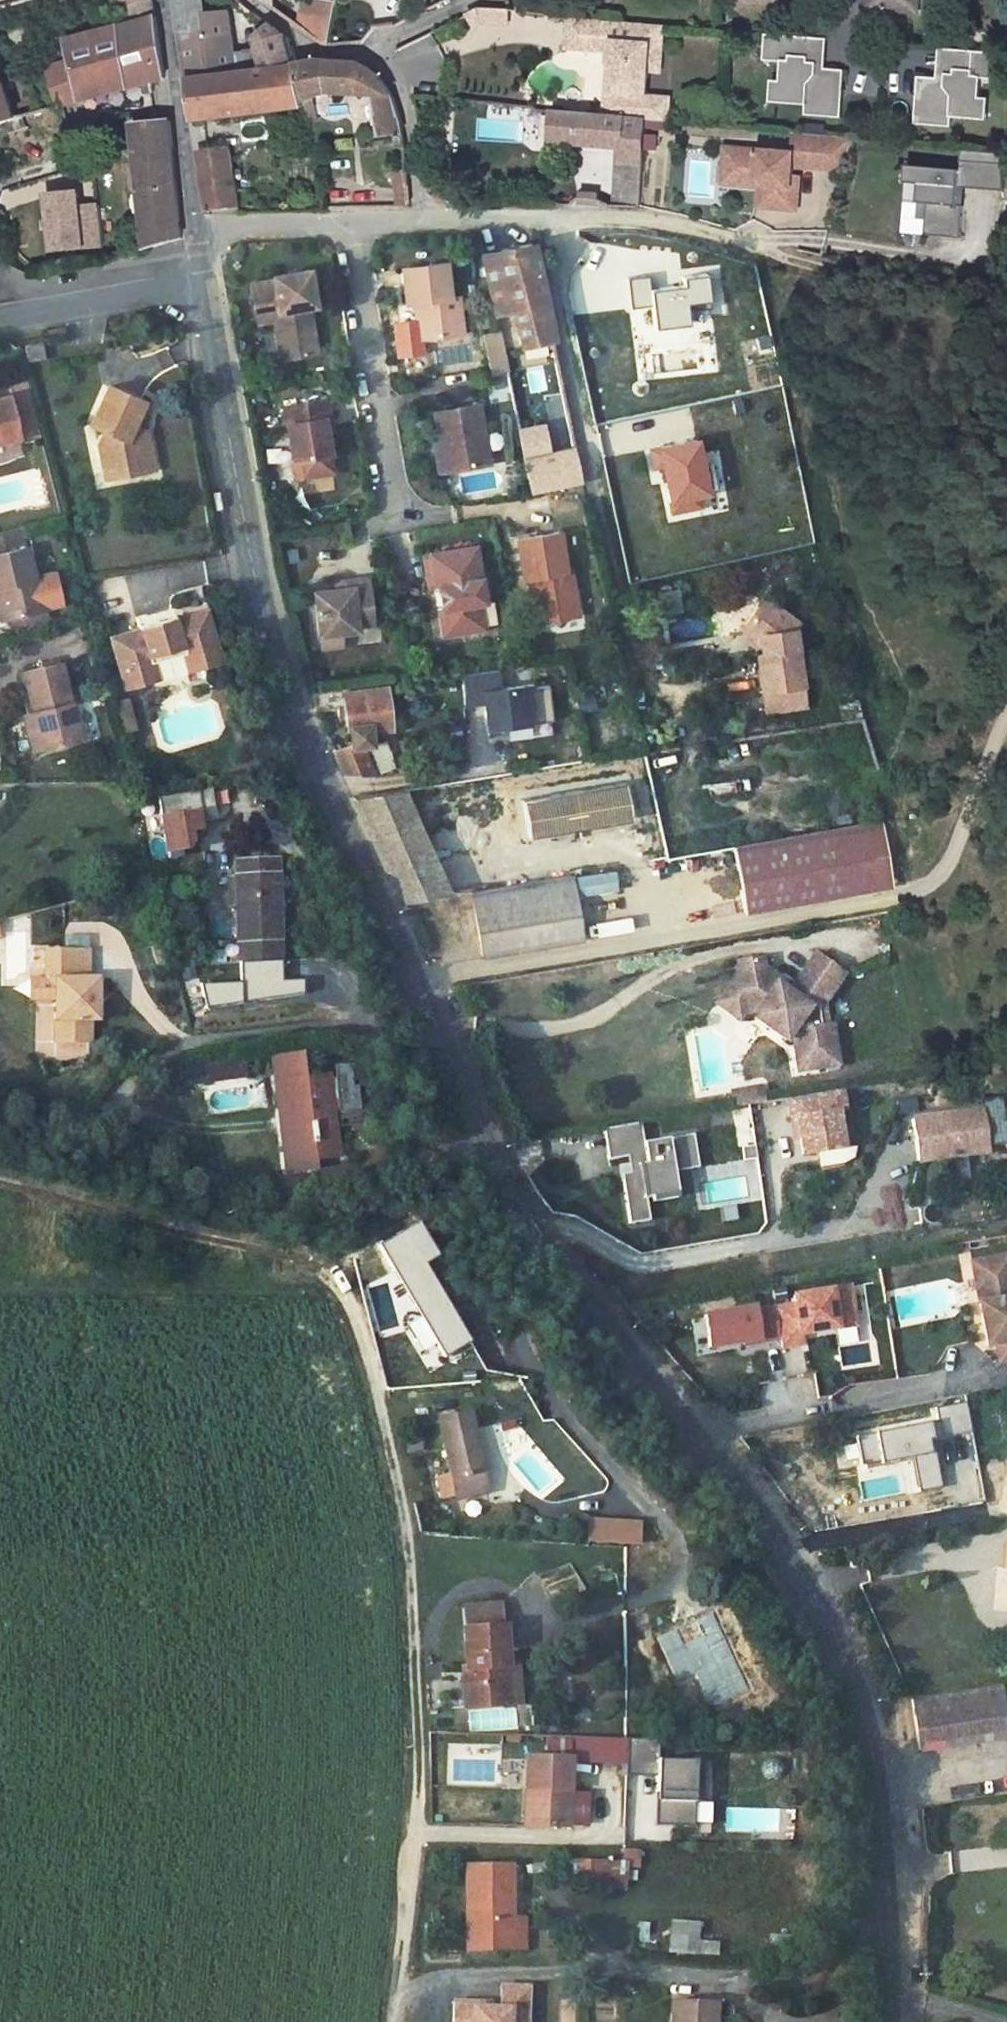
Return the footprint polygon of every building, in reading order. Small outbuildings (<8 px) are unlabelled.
[(131,20),(156,11),(154,0),(123,0),(131,20)] [(189,80),(259,67),(257,48),(236,52),(228,9),(205,16),(204,0),(178,0),(189,80)] [(328,0),(300,0),(296,24),(325,46),(329,46),(336,1),(328,0)] [(871,7),(922,10),(922,0),(871,0),(871,7)] [(941,0),(922,0),(922,10),(940,11),(941,0)] [(480,10),(466,17),(470,26),(479,24),(483,24),(503,24),(506,10),(501,9),(480,10)] [(157,17),(66,43),(72,61),(85,101),(167,78),(157,17)] [(647,71),(649,46),(661,46),(662,26),(590,21),(567,19),(565,49),(612,53),(609,96),(608,116),(646,119),(665,121),(667,100),(646,98),(647,71)] [(285,35),(270,25),(259,33),(264,66),(289,62),(285,35)] [(812,36),(760,33),(758,59),(775,60),(774,82),(779,82),(778,105),(799,106),(799,116),(834,118),(837,71),(816,70),(816,77),(809,76),(812,36)] [(291,40),(285,35),(289,62),(290,68),(295,66),(294,60),(291,40)] [(818,36),(812,36),(809,76),(816,77),(816,70),(818,36)] [(947,45),(941,44),(939,75),(938,81),(945,82),(947,45)] [(1001,48),(947,45),(945,82),(938,81),(939,75),(918,73),(915,120),(951,122),(951,112),(973,114),(974,94),(981,94),(982,73),(1003,75),(1001,48)] [(649,46),(647,71),(660,72),(661,46),(649,46)] [(72,61),(55,65),(67,106),(85,101),(72,61)] [(264,66),(189,80),(194,120),(304,108),(303,101),(295,66),(290,68),(289,62),(264,66)] [(19,119),(0,63),(0,124),(19,119)] [(317,63),(295,66),(303,101),(327,97),(375,104),(381,138),(403,135),(399,116),(394,106),(390,95),(380,78),(364,65),(317,63)] [(774,82),(765,81),(764,104),(778,105),(779,82),(774,82)] [(981,94),(974,94),(973,114),(988,115),(989,95),(981,94)] [(535,106),(505,104),(503,141),(615,147),(610,208),(641,208),(646,119),(608,116),(534,110),(535,106)] [(173,119),(136,122),(140,165),(133,165),(136,190),(142,189),(147,240),(183,238),(176,152),(173,119)] [(828,168),(831,135),(796,132),(795,152),(734,147),(732,170),(759,173),(769,186),(768,207),(798,209),(800,186),(793,186),(793,176),(794,165),(828,168)] [(854,137),(831,135),(828,168),(846,170),(854,137)] [(230,146),(199,149),(208,210),(238,210),(230,146)] [(734,147),(726,146),(724,182),(762,185),(760,206),(768,207),(769,186),(759,173),(732,170),(734,147)] [(1003,152),(967,149),(965,169),(913,164),(912,182),(926,183),(924,202),(933,202),(930,234),(966,237),(968,204),(963,204),(965,186),(1005,190),(1003,152)] [(801,176),(793,176),(793,186),(800,186),(801,176)] [(926,183),(912,182),(910,201),(924,202),(926,183)] [(100,203),(87,204),(86,191),(46,194),(50,254),(103,250),(100,203)] [(484,255),(482,255),(494,311),(513,307),(521,344),(551,337),(531,245),(484,255)] [(464,331),(460,293),(452,294),(449,262),(403,267),(407,302),(415,301),(419,337),(420,347),(424,354),(442,352),(445,345),(444,334),(464,331)] [(318,304),(312,268),(274,275),(274,277),(253,282),(259,321),(277,318),(280,339),(287,338),(290,358),(321,352),(316,316),(312,314),(312,306),(318,304)] [(648,276),(628,279),(631,308),(649,305),(652,329),(689,325),(688,313),(710,310),(707,275),(682,278),(683,287),(650,290),(648,276)] [(498,331),(481,335),(490,374),(507,370),(498,331)] [(280,339),(283,359),(290,358),(287,338),(280,339)] [(114,386),(98,423),(108,428),(104,438),(111,469),(155,460),(151,433),(145,434),(144,428),(140,426),(149,400),(114,386)] [(0,402),(0,447),(31,440),(21,398),(3,402),(0,402)] [(286,406),(295,463),(333,457),(329,434),(327,418),(335,416),(332,403),(332,398),(298,404),(286,406)] [(436,412),(441,446),(445,473),(490,464),(479,404),(436,412)] [(327,418),(329,434),(337,432),(335,416),(327,418)] [(517,431),(527,485),(529,490),(580,480),(575,447),(551,452),(545,425),(517,431)] [(697,441),(651,451),(654,467),(662,466),(671,512),(699,507),(697,496),(708,494),(697,441)] [(433,447),(438,473),(445,473),(441,446),(433,447)] [(0,530),(0,589),(6,612),(45,603),(38,573),(30,575),(17,526),(0,530)] [(556,530),(515,539),(522,579),(526,578),(527,582),(532,581),(534,591),(529,592),(535,621),(567,615),(563,588),(571,586),(568,568),(563,569),(556,530)] [(476,548),(424,558),(430,590),(440,589),(440,592),(442,605),(443,609),(439,609),(444,637),(485,630),(480,602),(484,601),(476,548)] [(320,641),(358,634),(357,629),(374,625),(367,578),(348,582),(349,590),(333,593),(313,597),(320,641)] [(348,582),(331,584),(333,593),(349,590),(348,582)] [(576,614),(571,586),(563,588),(567,615),(576,614)] [(666,612),(684,610),(682,586),(664,588),(666,612)] [(433,594),(435,606),(442,605),(440,592),(433,594)] [(760,598),(741,626),(756,636),(759,654),(754,655),(760,692),(800,686),(791,628),(782,630),(779,611),(760,598)] [(137,626),(171,618),(169,608),(135,616),(137,626)] [(137,626),(108,633),(119,681),(149,674),(144,652),(180,644),(185,666),(217,658),(204,611),(171,618),(137,626)] [(795,622),(779,611),(782,630),(791,628),(795,622)] [(756,636),(741,626),(738,630),(751,639),(754,655),(759,654),(756,636)] [(180,644),(144,652),(149,674),(155,678),(181,672),(185,666),(180,644)] [(54,657),(16,667),(39,744),(78,734),(54,657)] [(500,671),(463,677),(465,705),(485,703),(490,737),(506,735),(505,729),(555,723),(550,689),(536,691),(535,687),(502,690),(500,671)] [(380,684),(344,688),(347,725),(367,723),(368,732),(384,730),(380,684)] [(800,686),(760,692),(763,712),(803,706),(800,686)] [(118,698),(123,729),(138,727),(132,696),(118,698)] [(27,705),(18,706),(30,747),(39,744),(27,705)] [(365,746),(334,757),(353,799),(384,794),(365,746)] [(212,787),(159,798),(172,857),(185,855),(184,848),(192,846),(194,840),(192,830),(202,828),(201,820),(218,816),(212,787)] [(384,794),(353,799),(385,871),(397,874),(404,900),(461,891),(434,839),(408,790),(384,794)] [(871,823),(723,848),(734,914),(882,889),(871,823)] [(271,854),(226,856),(226,876),(229,905),(229,963),(272,963),(272,936),(271,854)] [(580,892),(621,889),(620,869),(579,872),(580,892)] [(561,874),(461,891),(472,955),(571,938),(561,874)] [(226,876),(214,876),(215,906),(229,905),(226,876)] [(598,933),(634,929),(633,917),(597,921),(598,933)] [(49,994),(49,996),(49,1035),(88,1035),(88,1015),(97,1015),(96,974),(87,974),(87,944),(40,944),(40,974),(49,974),(49,994)] [(755,955),(734,959),(736,970),(724,987),(754,1008),(749,1016),(783,1040),(786,1034),(790,1037),(794,1055),(810,1052),(812,1066),(836,1062),(828,1021),(815,1023),(811,1004),(817,1003),(838,973),(809,952),(786,985),(757,965),(755,955)] [(272,963),(229,963),(229,979),(230,979),(272,979),(272,963)] [(40,974),(25,974),(25,994),(49,994),(49,974),(40,974)] [(724,987),(713,1003),(736,1019),(749,1016),(754,1008),(724,987)] [(810,1052),(794,1055),(796,1069),(812,1066),(810,1052)] [(308,1057),(278,1061),(292,1158),(321,1155),(324,1152),(338,1151),(332,1109),(341,1107),(342,1111),(364,1108),(360,1084),(354,1085),(355,1064),(338,1063),(338,1076),(328,1078),(327,1076),(310,1078),(308,1057)] [(761,1084),(746,1087),(749,1102),(763,1099),(761,1084)] [(848,1143),(841,1106),(849,1105),(846,1085),(787,1095),(791,1115),(796,1114),(798,1126),(803,1125),(804,1132),(807,1150),(848,1143)] [(746,1087),(731,1089),(734,1104),(749,1102),(746,1087)] [(988,1147),(981,1105),(911,1117),(919,1159),(988,1147)] [(804,1132),(803,1125),(798,1126),(796,1114),(791,1115),(794,1134),(804,1132)] [(652,1195),(649,1174),(673,1170),(698,1165),(692,1132),(642,1141),(639,1121),(603,1127),(608,1158),(627,1155),(630,1171),(621,1172),(630,1222),(650,1218),(646,1196),(651,1195),(652,1195)] [(677,1196),(673,1170),(649,1174),(652,1195),(651,1195),(652,1200),(677,1196)] [(432,1257),(411,1225),(373,1249),(443,1359),(469,1341),(421,1265),(432,1257)] [(977,1259),(991,1345),(998,1344),(1006,1342),(1006,1254),(977,1259)] [(855,1326),(849,1288),(793,1298),(794,1307),(774,1310),(779,1339),(780,1349),(801,1346),(800,1336),(855,1326)] [(779,1339),(774,1310),(754,1313),(754,1309),(704,1317),(709,1349),(743,1343),(744,1346),(779,1339)] [(998,1344),(1001,1359),(1006,1358),(1006,1342),(998,1344)] [(417,1352),(397,1354),(398,1368),(419,1365),(417,1352)] [(940,1421),(857,1437),(864,1469),(915,1459),(921,1492),(944,1487),(935,1439),(974,1431),(968,1401),(937,1407),(940,1421)] [(461,1410),(431,1422),(456,1497),(475,1489),(472,1480),(482,1477),(461,1410)] [(858,1443),(834,1445),(837,1468),(861,1465),(858,1443)] [(482,1477),(472,1480),(475,1489),(486,1487),(482,1477)] [(588,1515),(588,1542),(643,1543),(644,1516),(588,1515)] [(514,1610),(472,1608),(471,1633),(512,1635),(514,1610)] [(512,1635),(471,1633),(470,1667),(465,1666),(463,1709),(509,1711),(512,1635)] [(464,1679),(449,1679),(449,1706),(463,1706),(464,1679)] [(992,1683),(915,1695),(924,1748),(999,1738),(992,1683)] [(700,1760),(656,1759),(656,1739),(624,1738),(623,1771),(654,1771),(654,1776),(654,1793),(659,1793),(658,1825),(692,1826),(692,1802),(699,1802),(700,1760)] [(571,1756),(521,1756),(519,1784),(529,1785),(527,1825),(567,1826),(569,1797),(570,1780),(571,1756)] [(529,1785),(519,1784),(516,1825),(527,1825),(529,1785)] [(585,1826),(587,1797),(569,1797),(567,1826),(585,1826)] [(642,1880),(642,1848),(622,1848),(622,1857),(578,1856),(578,1879),(642,1880)] [(516,1910),(512,1863),(466,1866),(470,1915),(472,1951),(519,1946),(517,1913),(516,1910)] [(527,1913),(517,1913),(519,1946),(529,1945),(527,1913)] [(700,1938),(701,1919),(671,1918),(670,1946),(718,1948),(718,1939),(700,1938)] [(509,2020),(529,2020),(529,1984),(500,1984),(500,2006),(473,2006),(473,2001),(453,2000),(453,2021),(508,2021),(509,2020)] [(574,1999),(560,1999),(560,2021),(574,2021),(574,1999)] [(662,2000),(661,2021),(707,2021),(708,2003),(662,2000)]
